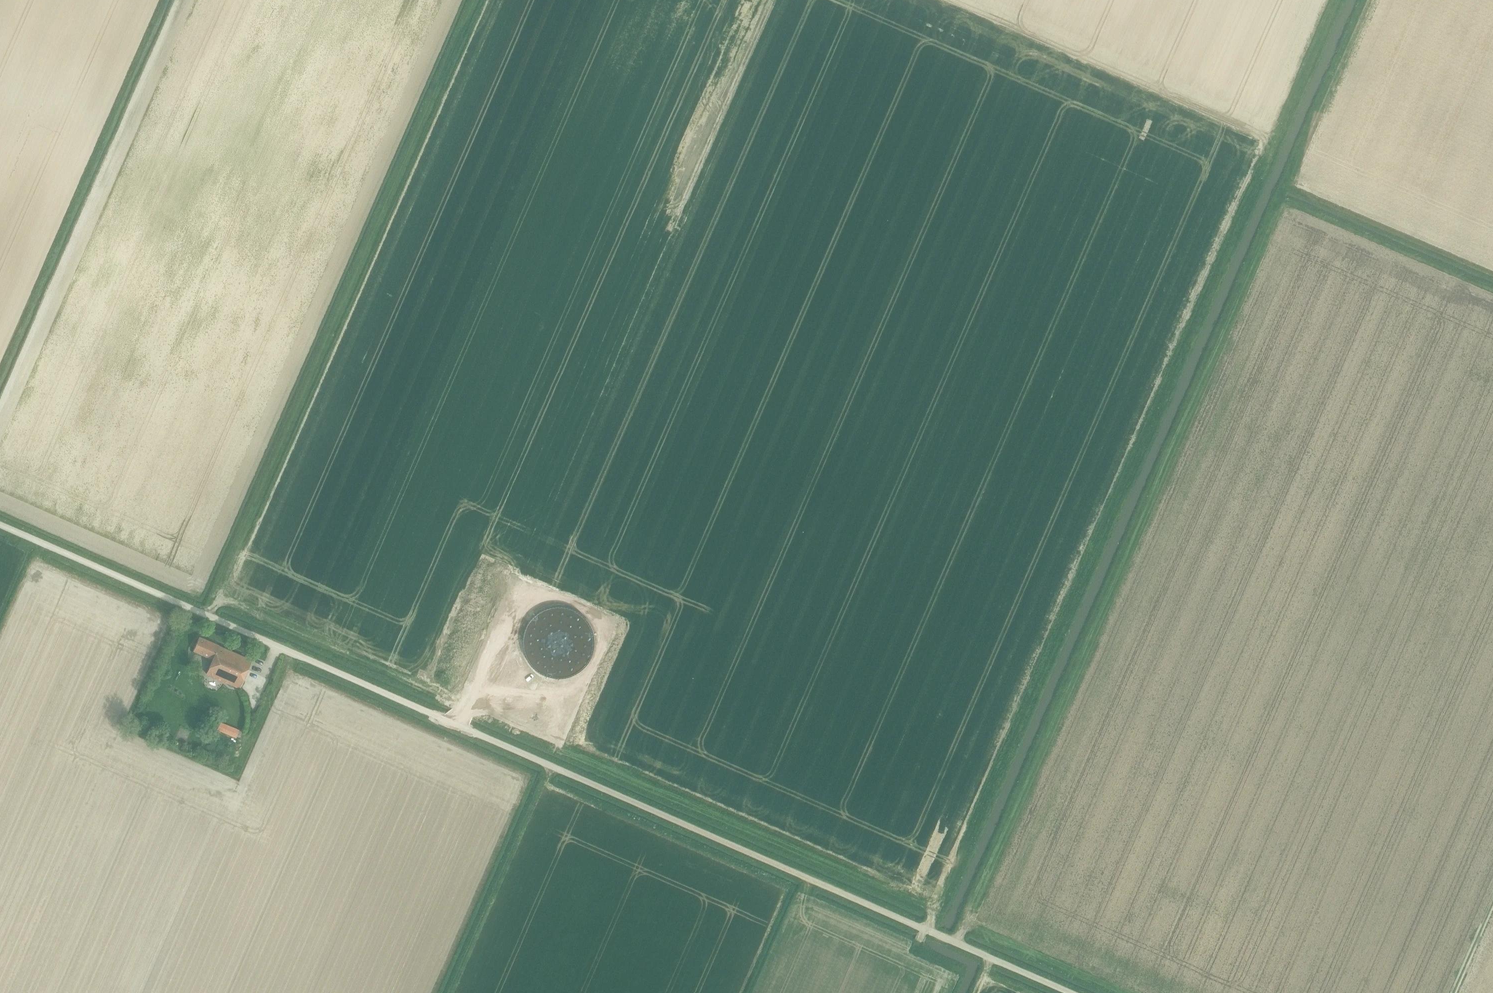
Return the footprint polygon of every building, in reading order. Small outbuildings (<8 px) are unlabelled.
[(200,637),(196,646),(194,651),(213,659),(207,673),(240,688),(252,660),(200,637)] [(239,729),(220,722),(217,730),(236,737),(239,729)]
